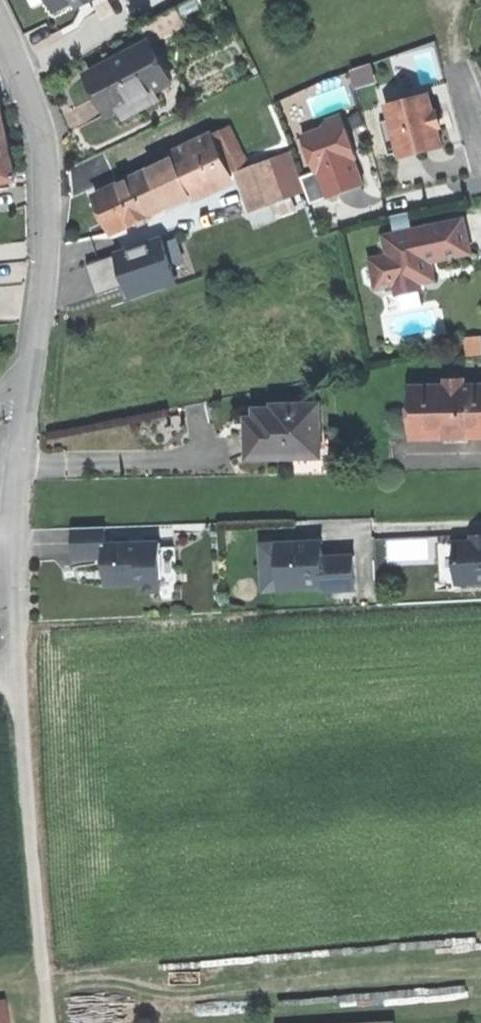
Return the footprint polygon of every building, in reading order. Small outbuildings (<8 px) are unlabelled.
[(55,10),(76,0),(50,0),(55,10)] [(150,43),(93,74),(103,93),(113,112),(119,109),(124,119),(162,98),(158,91),(171,84),(150,43)] [(404,150),(405,154),(445,144),(440,125),(445,124),(443,117),(442,110),(436,111),(432,93),(391,104),(395,118),(404,150)] [(361,173),(355,158),(358,157),(342,113),(327,119),(323,127),(303,134),(317,172),(319,171),(328,197),(364,184),(361,173)] [(393,153),(404,150),(395,118),(385,121),(393,153)] [(229,127),(195,143),(215,185),(235,175),(233,172),(248,167),(229,127)] [(13,179),(9,158),(6,142),(0,143),(0,181),(13,179)] [(172,154),(175,161),(192,197),(215,185),(195,143),(172,154)] [(288,154),(248,167),(233,172),(235,175),(241,193),(247,212),(268,204),(301,192),(288,154)] [(175,161),(151,173),(167,208),(192,197),(175,161)] [(328,197),(319,171),(317,172),(302,177),(311,203),(328,197)] [(98,197),(114,233),(167,208),(151,173),(98,197)] [(273,217),(268,204),(247,212),(252,226),(273,217)] [(430,259),(470,251),(466,233),(464,219),(388,236),(391,256),(373,259),(378,285),(416,277),(417,281),(434,278),(430,259)] [(70,278),(82,311),(114,299),(101,266),(70,278)] [(480,437),(480,384),(465,385),(465,378),(448,378),(448,385),(419,386),(420,401),(413,402),(414,438),(480,437)] [(248,445),(249,459),(317,458),(317,431),(321,431),(321,405),(274,405),(274,411),(257,411),(257,418),(255,418),(255,432),(248,432),(248,445)] [(106,528),(73,529),(74,547),(74,558),(105,557),(106,570),(110,570),(120,578),(120,584),(140,583),(140,591),(162,590),(161,547),(160,543),(106,545),(106,528)] [(457,582),(480,581),(480,533),(474,533),(474,540),(456,541),(457,582)] [(312,542),(312,552),(325,551),(325,541),(312,542)] [(279,544),(281,589),(325,586),(325,591),(358,589),(356,556),(337,557),(326,557),(325,551),(312,552),(312,542),(279,544)] [(281,589),(279,544),(264,545),(267,590),(281,589)] [(177,546),(161,547),(162,590),(162,598),(179,598),(177,546)] [(120,578),(110,570),(106,570),(107,584),(120,584),(120,578)] [(16,1001),(0,1002),(0,1022),(19,1022),(16,1001)]
